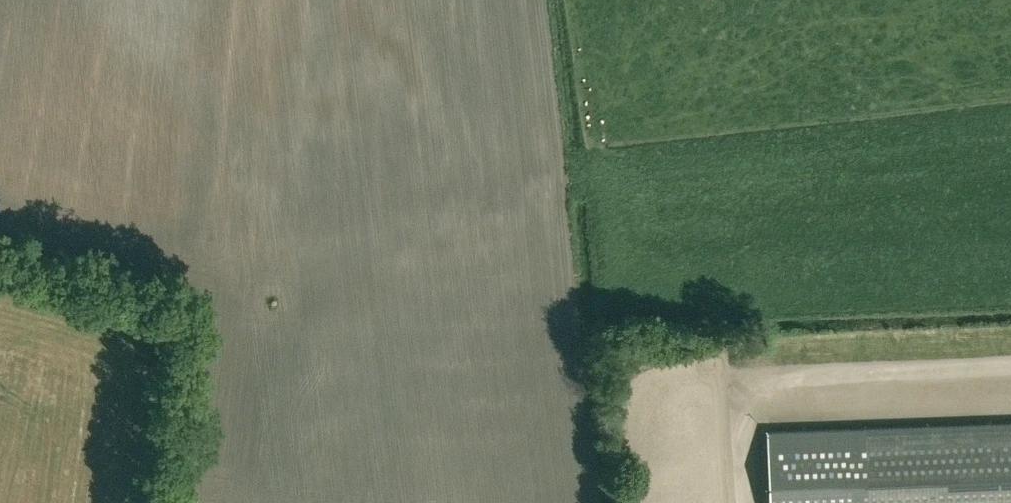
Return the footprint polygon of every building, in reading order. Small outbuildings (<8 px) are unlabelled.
[(766,432),(769,502),(1010,502),(1010,423),(766,432)]
